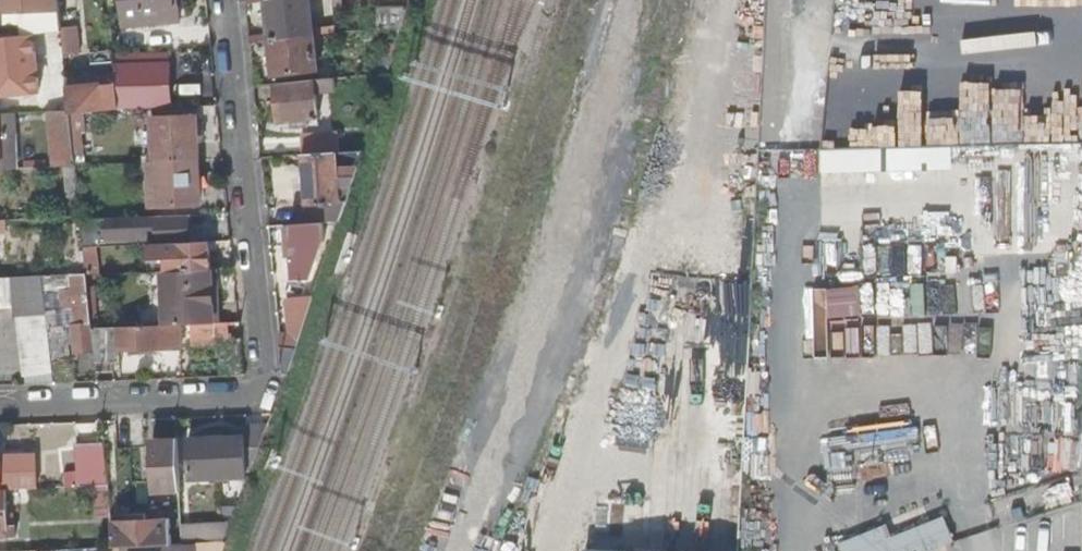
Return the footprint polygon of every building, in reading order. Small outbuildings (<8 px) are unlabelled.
[(32,33),(62,30),(62,26),(59,0),(0,0),(0,37),(32,33)] [(129,23),(184,19),(183,0),(127,0),(129,23)] [(307,0),(267,0),(270,39),(310,36),(307,0)] [(376,9),(377,29),(399,27),(405,7),(376,9)] [(78,25),(62,26),(62,30),(65,53),(80,52),(78,25)] [(17,93),(37,91),(32,33),(0,37),(0,81),(4,81),(16,80),(17,93)] [(310,36),(270,39),(249,42),(250,58),(272,57),(274,78),(313,75),(310,36)] [(332,78),(275,84),(279,123),(287,123),(288,131),(304,130),(304,121),(314,120),(313,89),(319,93),(332,91),(332,78)] [(5,94),(17,93),(16,80),(4,81),(5,94)] [(103,85),(68,86),(68,87),(69,108),(82,108),(119,108),(118,96),(104,97),(103,85)] [(68,87),(37,91),(39,109),(48,109),(50,109),(69,108),(68,87)] [(134,96),(118,96),(119,108),(134,107),(134,96)] [(50,109),(48,109),(50,166),(53,166),(75,165),(72,132),(69,108),(50,109)] [(69,108),(72,132),(83,132),(82,108),(69,108)] [(0,112),(0,131),(12,131),(12,111),(0,112)] [(154,162),(198,160),(197,117),(154,119),(154,162)] [(14,167),(12,131),(0,131),(0,168),(14,167)] [(335,202),(334,166),(333,154),(302,155),(305,204),(298,204),(299,225),(319,224),(339,223),(346,202),(335,202)] [(154,162),(150,162),(151,206),(199,205),(198,160),(154,162)] [(359,164),(334,166),(335,202),(346,202),(359,164)] [(154,236),(153,216),(101,218),(102,238),(154,236)] [(299,225),(288,226),(290,281),(303,280),(315,244),(320,244),(319,224),(299,225)] [(164,258),(165,268),(209,266),(209,240),(147,242),(147,258),(164,258)] [(160,268),(162,325),(177,324),(211,323),(209,266),(165,268),(160,268)] [(211,323),(218,323),(216,266),(209,266),(211,323)] [(41,274),(49,362),(67,362),(64,328),(71,328),(73,354),(92,353),(90,327),(85,272),(41,274)] [(51,374),(49,362),(41,274),(0,276),(0,306),(13,305),(17,315),(23,375),(51,374)] [(285,375),(313,298),(285,300),(286,335),(277,335),(281,375),(285,375)] [(162,325),(90,327),(92,353),(93,365),(116,365),(116,352),(178,351),(177,324),(162,325)] [(244,424),(244,435),(245,450),(256,449),(266,423),(244,424)] [(223,436),(197,438),(187,438),(189,481),(244,477),(256,449),(245,450),(244,435),(223,436)] [(152,491),(167,491),(179,490),(177,439),(151,440),(152,491)] [(77,445),(78,485),(91,484),(107,483),(104,443),(77,445)] [(91,484),(91,499),(108,498),(107,483),(91,484)] [(10,536),(10,526),(6,526),(5,487),(0,488),(0,537),(10,536)] [(179,490),(167,491),(167,519),(168,544),(180,543),(179,490)] [(108,498),(91,499),(92,516),(109,515),(108,498)] [(840,540),(844,550),(931,550),(957,541),(947,513),(894,533),(890,521),(840,540)] [(168,544),(167,519),(148,520),(149,544),(168,544)] [(149,544),(148,520),(131,521),(131,545),(149,544)] [(228,537),(227,520),(182,522),(183,539),(228,537)] [(131,545),(131,521),(110,521),(111,546),(131,545)]
